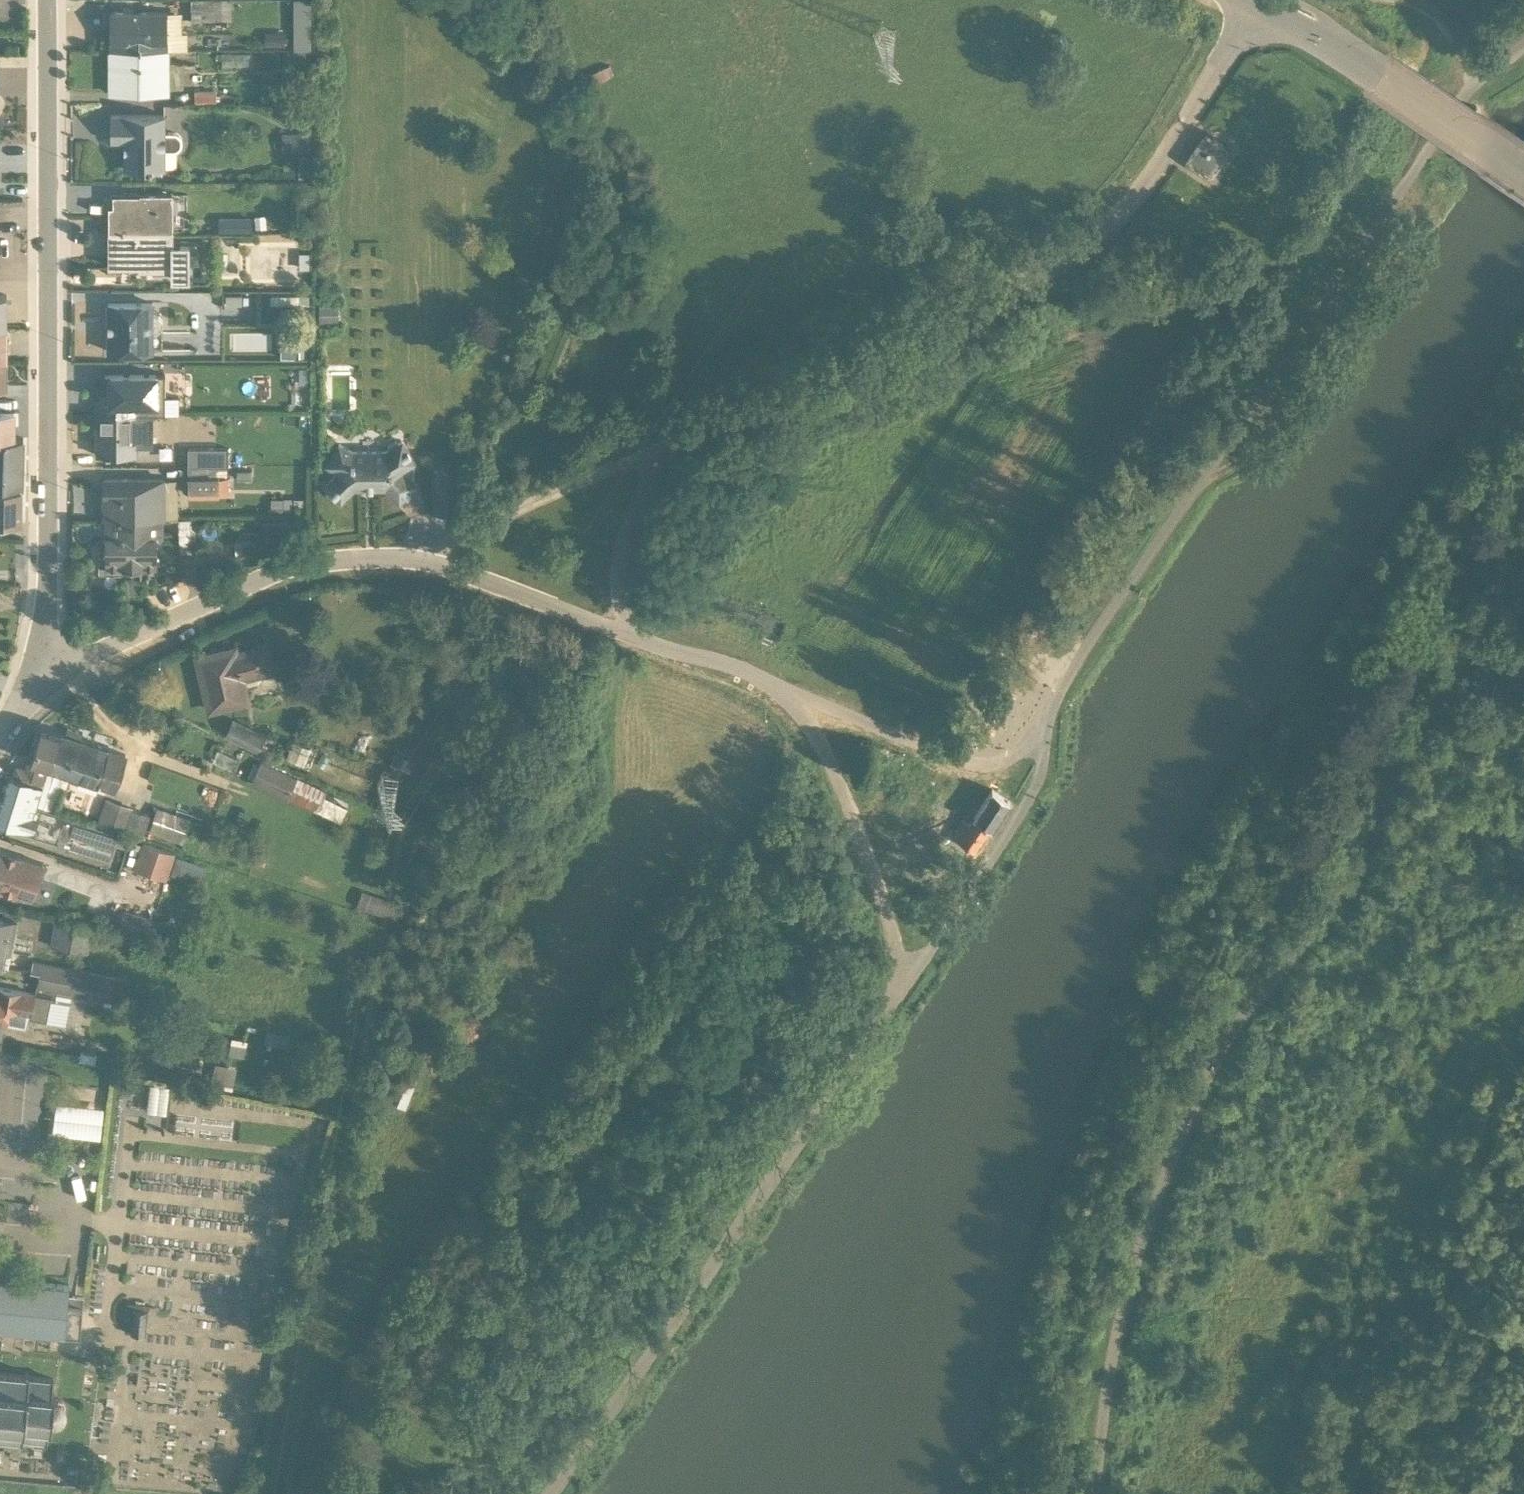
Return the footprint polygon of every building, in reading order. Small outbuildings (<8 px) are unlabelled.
[(190,11),(230,10),(230,0),(190,0),(190,11)] [(309,0),(293,0),(292,40),(308,40),(308,33),(309,33),(309,0)] [(109,2),(108,42),(186,41),(186,24),(180,23),(180,3),(166,3),(165,1),(109,2)] [(283,23),(263,23),(263,36),(283,36),(283,23)] [(168,41),(106,42),(107,85),(168,85),(168,41)] [(285,42),(286,61),(304,61),(304,42),(285,42)] [(247,44),(221,44),(221,56),(247,56),(247,44)] [(215,82),(193,82),(194,92),(215,92),(215,82)] [(109,105),(109,132),(122,132),(122,159),(165,159),(165,141),(175,141),(179,138),(181,135),(181,129),(177,124),(174,122),(164,122),(164,105),(109,105)] [(1203,120),(1183,149),(1207,166),(1227,136),(1203,120)] [(307,124),(281,124),(281,141),(308,141),(307,124)] [(297,146),(297,168),(307,168),(308,146),(297,146)] [(185,205),(186,186),(172,185),(172,184),(139,184),(138,185),(112,185),(111,196),(107,197),(107,223),(172,223),(172,206),(185,205)] [(220,213),(220,223),(248,223),(248,213),(220,213)] [(192,253),(200,253),(200,231),(172,231),(172,223),(107,223),(107,258),(138,258),(138,260),(170,260),(171,270),(192,270),(192,253)] [(308,243),(298,243),(298,259),(308,259),(308,243)] [(240,296),(241,286),(225,285),(224,295),(240,296)] [(307,294),(307,285),(269,286),(269,295),(307,294)] [(107,341),(152,341),(152,323),(157,321),(161,316),(161,311),(158,306),(152,304),(152,294),(107,294),(107,341)] [(162,404),(163,365),(104,365),(103,380),(95,381),(95,404),(150,404),(162,404)] [(13,428),(15,400),(0,399),(0,428),(13,428)] [(95,404),(96,445),(135,445),(136,437),(150,437),(150,404),(95,404)] [(22,478),(24,428),(13,428),(0,428),(0,477),(22,478)] [(336,463),(322,476),(339,493),(353,480),(383,480),(397,494),(417,474),(412,469),(412,455),(415,453),(401,429),(381,441),(352,440),(337,432),(323,455),(336,463)] [(217,484),(227,484),(227,468),(225,467),(225,457),(186,457),(187,485),(217,485),(217,484)] [(235,460),(236,472),(252,471),(251,460),(235,460)] [(101,468),(101,510),(164,509),(164,508),(176,508),(176,470),(164,470),(164,467),(101,468)] [(19,512),(20,479),(0,478),(0,512),(19,512)] [(270,489),(269,502),(292,504),(292,496),(303,496),(303,489),(270,489)] [(196,541),(194,508),(180,509),(181,541),(196,541)] [(104,510),(104,558),(156,557),(155,527),(162,527),(162,510),(104,510)] [(307,513),(260,513),(260,522),(278,523),(278,533),(306,533),(307,513)] [(255,544),(251,528),(232,532),(236,548),(255,544)] [(127,572),(127,586),(138,586),(138,571),(127,572)] [(195,647),(208,701),(249,691),(244,670),(272,663),(265,635),(236,642),(234,637),(195,647)] [(264,726),(231,709),(223,726),(256,743),(264,726)] [(43,773),(60,722),(40,717),(31,743),(36,744),(36,745),(31,745),(31,744),(29,750),(27,749),(24,758),(15,756),(12,765),(43,773)] [(64,779),(80,729),(60,722),(35,796),(50,801),(58,777),(64,779)] [(125,745),(80,729),(68,766),(78,769),(75,778),(95,784),(98,776),(114,781),(125,745)] [(308,739),(292,733),(286,750),(308,759),(314,744),(308,739)] [(236,751),(216,742),(211,752),(231,761),(236,751)] [(258,757),(253,754),(246,768),(251,770),(250,774),(285,791),(286,790),(338,815),(343,805),(320,793),(325,783),(260,752),(258,757)] [(43,773),(12,765),(6,763),(0,781),(0,813),(109,848),(113,836),(124,839),(128,827),(50,801),(35,796),(43,773)] [(956,823),(952,829),(972,843),(988,820),(990,821),(1007,794),(989,783),(975,803),(969,800),(954,821),(956,823)] [(468,793),(460,785),(448,798),(457,805),(468,793)] [(119,793),(105,788),(96,814),(110,819),(119,793)] [(132,797),(119,793),(110,819),(140,829),(148,806),(131,799),(132,797)] [(189,809),(156,797),(148,821),(181,833),(189,809)] [(174,844),(141,833),(133,859),(165,870),(174,844)] [(964,846),(946,834),(939,845),(957,857),(964,846)] [(1,883),(3,879),(30,888),(42,853),(0,840),(0,882),(1,883)] [(202,873),(208,854),(178,844),(171,862),(202,873)] [(354,900),(398,914),(404,898),(360,883),(354,900)] [(6,959),(17,910),(0,907),(0,958),(6,959)] [(49,935),(86,943),(92,915),(54,908),(49,935)] [(36,975),(118,992),(122,968),(32,950),(29,960),(38,962),(36,975)] [(3,1014),(5,1015),(6,1012),(26,1017),(28,1007),(64,1014),(71,983),(36,975),(34,983),(33,983),(0,977),(0,1033),(3,1014)] [(243,1050),(246,1034),(231,1031),(227,1047),(243,1050)] [(96,1044),(79,1042),(78,1052),(94,1055),(96,1044)] [(232,1083),(237,1061),(213,1056),(210,1078),(232,1083)] [(168,1077),(148,1075),(146,1102),(165,1104),(168,1077)] [(102,1097),(55,1092),(52,1124),(99,1129),(102,1097)] [(64,1324),(67,1286),(68,1274),(20,1270),(20,1261),(17,1257),(8,1249),(0,1244),(0,1243),(0,1318),(64,1324)] [(67,1286),(64,1324),(79,1325),(82,1288),(67,1286)] [(143,1295),(134,1294),(128,1294),(127,1304),(131,1304),(130,1307),(128,1307),(128,1310),(127,1310),(127,1312),(130,1313),(130,1314),(126,1313),(125,1321),(129,1321),(129,1323),(144,1325),(148,1296),(143,1295)] [(46,1429),(47,1414),(49,1414),(50,1411),(57,1411),(61,1409),(64,1406),(65,1401),(65,1397),(63,1391),(60,1387),(52,1387),(53,1382),(50,1382),(51,1367),(0,1362),(0,1425),(46,1429)]
